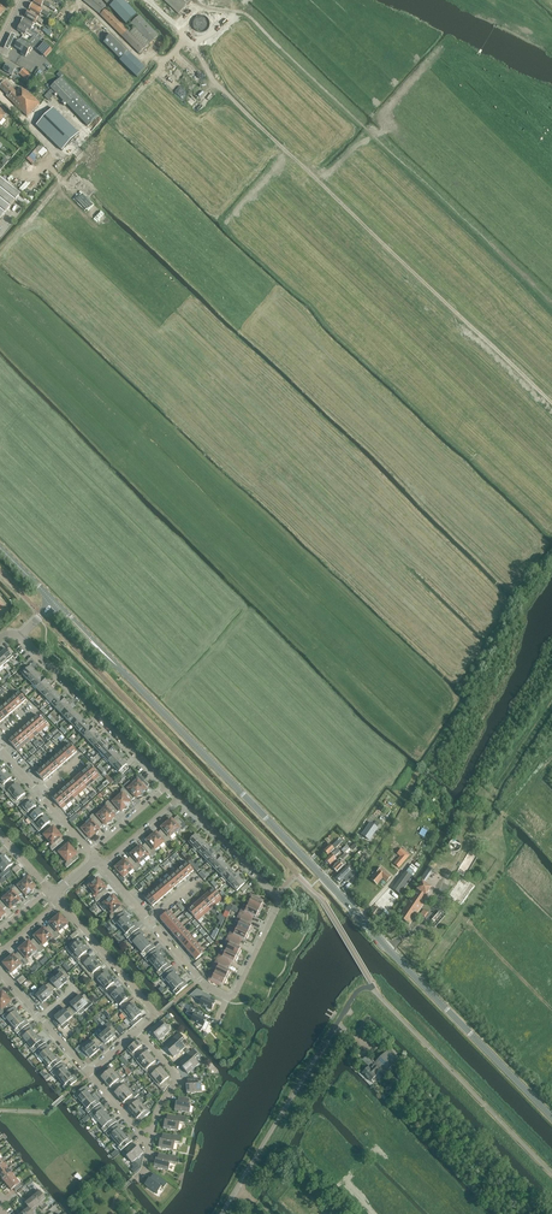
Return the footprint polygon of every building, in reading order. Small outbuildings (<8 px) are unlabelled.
[(41,7),(43,4),(50,8),(49,8),(55,11),(56,8),(43,0),(35,0),(33,2),(41,7)] [(98,14),(105,6),(98,0),(82,0),(98,14)] [(110,7),(126,24),(137,15),(123,0),(117,0),(110,7)] [(178,15),(193,0),(162,0),(178,15)] [(29,10),(40,16),(41,13),(48,17),(50,14),(43,10),(33,4),(29,10)] [(100,14),(122,36),(128,31),(122,25),(115,17),(112,15),(106,9),(100,14)] [(25,17),(36,23),(37,21),(41,24),(44,21),(39,18),(39,17),(29,11),(25,17)] [(132,22),(131,23),(150,44),(157,37),(158,36),(140,16),(138,17),(132,22)] [(24,19),(21,25),(34,33),(37,27),(35,25),(24,19)] [(34,33),(21,25),(17,30),(25,35),(26,33),(32,36),(34,33)] [(44,28),(42,31),(50,37),(52,34),(44,28)] [(128,31),(122,36),(139,54),(145,48),(128,31)] [(15,36),(12,34),(5,49),(8,50),(15,36)] [(103,42),(119,58),(127,51),(110,34),(103,42)] [(30,52),(32,49),(33,47),(37,49),(45,57),(52,50),(39,39),(38,40),(33,36),(28,42),(22,37),(20,41),(19,40),(15,47),(22,52),(21,54),(25,57),(29,51),(30,52)] [(137,77),(146,68),(128,51),(119,61),(137,77)] [(174,59),(183,66),(187,62),(177,54),(174,59)] [(4,70),(12,76),(14,73),(17,74),(19,71),(8,64),(4,70)] [(27,81),(31,76),(24,69),(20,74),(27,81)] [(56,94),(67,105),(78,95),(61,77),(50,88),(52,89),(45,96),(49,100),(56,94)] [(40,104),(36,100),(27,92),(21,88),(17,93),(5,81),(0,87),(0,88),(8,95),(7,97),(14,104),(27,116),(32,112),(36,116),(43,109),(46,106),(42,102),(40,104)] [(78,95),(67,105),(88,126),(98,116),(78,95)] [(53,108),(36,125),(62,151),(79,134),(53,108)] [(34,150),(38,154),(44,148),(40,144),(34,150)] [(15,169),(7,179),(11,183),(13,180),(23,188),(29,181),(15,169)] [(20,194),(0,177),(0,218),(20,194)] [(79,202),(99,224),(107,217),(87,195),(79,202)] [(0,652),(0,653),(7,662),(13,657),(14,659),(17,657),(9,647),(7,650),(5,649),(4,650),(3,650),(1,652),(1,651),(0,652)] [(22,674),(27,679),(36,671),(35,670),(33,668),(32,668),(30,666),(29,667),(27,665),(20,671),(22,674)] [(27,679),(32,684),(40,676),(39,675),(39,674),(37,672),(36,671),(27,679)] [(32,684),(37,689),(45,681),(42,677),(42,678),(40,676),(32,684)] [(37,689),(42,694),(50,686),(48,684),(49,684),(45,681),(37,689)] [(42,694),(47,699),(55,690),(54,689),(52,687),(51,688),(50,686),(42,694)] [(47,699),(51,704),(59,696),(58,694),(56,692),(55,690),(47,699)] [(18,691),(14,695),(22,704),(26,700),(18,691)] [(14,695),(10,698),(17,708),(22,704),(14,695)] [(51,704),(56,709),(65,700),(61,697),(59,696),(51,704)] [(10,698),(5,702),(13,711),(17,708),(10,698)] [(56,709),(61,713),(69,706),(68,704),(68,703),(65,700),(56,709)] [(5,702),(1,705),(9,715),(13,711),(5,702)] [(0,707),(0,712),(5,718),(9,715),(1,705),(0,707)] [(61,713),(66,718),(74,710),(73,709),(71,707),(69,706),(61,713)] [(66,718),(71,723),(79,715),(77,714),(78,713),(76,711),(74,710),(66,718)] [(38,715),(33,719),(43,730),(47,726),(38,715)] [(71,723),(75,728),(84,720),(83,718),(81,716),(80,717),(79,715),(71,723)] [(33,719),(29,723),(39,733),(43,730),(33,719)] [(75,728),(80,733),(88,725),(87,723),(85,721),(84,720),(75,728)] [(29,723),(25,726),(35,737),(39,733),(29,723)] [(80,733),(85,738),(94,729),(90,726),(90,727),(88,725),(80,733)] [(25,726),(21,730),(30,740),(35,737),(25,726)] [(85,738),(90,743),(98,735),(96,733),(97,733),(94,729),(85,738)] [(21,730),(17,733),(26,744),(30,740),(21,730)] [(17,733),(13,737),(22,748),(26,744),(17,733)] [(90,743),(95,748),(103,739),(102,738),(100,736),(98,735),(90,743)] [(22,748),(13,737),(9,741),(18,751),(22,748)] [(95,748),(100,753),(108,745),(106,743),(107,743),(105,740),(103,739),(95,748)] [(69,743),(64,747),(72,756),(77,752),(69,743)] [(100,753),(104,757),(113,749),(110,746),(109,746),(108,745),(100,753)] [(64,747),(60,750),(68,759),(72,756),(64,747)] [(104,757),(109,762),(117,754),(116,753),(116,752),(113,749),(104,757)] [(60,750),(56,754),(64,763),(68,759),(60,750)] [(56,754),(52,757),(60,766),(64,763),(56,754)] [(109,762),(114,767),(123,759),(121,757),(119,755),(119,756),(117,754),(109,762)] [(52,757),(48,761),(56,770),(60,766),(52,757)] [(123,759),(114,767),(119,772),(122,775),(129,768),(126,765),(127,764),(125,763),(126,762),(124,760),(123,759)] [(48,761),(44,764),(52,774),(56,770),(48,761)] [(44,764),(40,768),(48,777),(52,774),(44,764)] [(90,766),(86,770),(95,781),(99,777),(90,766)] [(48,777),(40,768),(36,772),(43,781),(48,777)] [(86,770),(82,773),(91,784),(95,781),(86,770)] [(0,780),(0,787),(3,791),(13,782),(10,780),(12,778),(8,773),(0,780)] [(82,773),(77,777),(87,788),(91,784),(82,773)] [(107,774),(105,776),(112,783),(114,781),(107,774)] [(118,783),(125,776),(123,774),(115,780),(118,783)] [(137,781),(133,785),(143,796),(144,792),(146,790),(145,789),(150,785),(139,774),(138,775),(137,776),(136,778),(136,779),(137,780),(137,781)] [(77,777),(73,780),(83,791),(87,788),(77,777)] [(73,780),(69,784),(79,795),(83,791),(73,780)] [(122,787),(123,788),(133,800),(135,797),(136,799),(138,797),(143,796),(133,785),(129,781),(122,787)] [(6,793),(5,793),(10,798),(21,789),(17,784),(15,785),(13,782),(3,791),(3,790),(6,793)] [(69,784),(65,787),(74,798),(79,795),(69,784)] [(65,787),(61,791),(70,802),(74,798),(65,787)] [(122,794),(117,798),(127,809),(129,805),(131,803),(130,802),(133,800),(123,788),(122,789),(121,790),(121,791),(121,792),(122,794)] [(10,798),(14,804),(15,803),(17,806),(26,798),(24,795),(26,794),(21,789),(10,798)] [(61,791),(57,795),(66,805),(70,802),(61,791)] [(66,805),(57,795),(53,798),(62,809),(66,805)] [(108,801),(107,802),(117,813),(120,811),(121,812),(123,810),(127,809),(117,798),(113,802),(113,801),(111,801),(110,800),(109,801),(108,801)] [(28,800),(18,808),(21,810),(20,811),(25,816),(35,808),(36,806),(32,801),(30,802),(28,800)] [(107,807),(102,811),(112,823),(113,819),(115,817),(114,816),(117,813),(107,802),(106,803),(105,804),(106,806),(106,807),(107,807)] [(28,818),(27,819),(32,824),(41,816),(43,814),(39,809),(37,810),(35,808),(25,816),(28,818)] [(92,815),(102,827),(104,824),(105,825),(108,823),(112,823),(102,811),(98,815),(97,815),(96,814),(95,814),(93,814),(92,815)] [(91,821),(87,825),(96,836),(98,832),(100,830),(99,829),(102,827),(92,815),(91,815),(90,817),(90,818),(90,819),(91,820),(91,821)] [(32,824),(39,832),(50,822),(46,817),(44,818),(41,816),(32,824)] [(169,821),(165,822),(175,833),(180,829),(181,830),(182,830),(183,830),(185,830),(188,826),(178,816),(172,820),(171,819),(169,821)] [(162,829),(160,831),(170,843),(170,842),(171,841),(171,840),(171,839),(170,837),(175,833),(165,822),(164,826),(161,828),(162,829)] [(370,823),(362,835),(369,840),(378,828),(370,823)] [(44,836),(48,840),(59,831),(55,829),(53,827),(52,828),(50,825),(38,835),(39,836),(40,836),(41,837),(42,837),(43,836),(44,836)] [(96,836),(87,825),(82,829),(81,828),(80,828),(79,827),(78,827),(77,828),(76,829),(86,840),(89,838),(90,839),(92,837),(96,836)] [(59,831),(48,840),(52,845),(51,846),(51,848),(51,849),(51,850),(52,851),(63,841),(61,838),(62,837),(60,835),(59,831)] [(154,834),(150,835),(159,846),(164,842),(164,843),(165,843),(167,844),(168,844),(169,843),(170,843),(160,831),(157,834),(156,832),(154,834)] [(188,842),(193,847),(202,839),(201,837),(201,838),(199,835),(198,836),(196,834),(188,842)] [(147,842),(144,845),(154,856),(155,856),(156,855),(156,853),(156,852),(155,851),(155,850),(159,846),(150,835),(148,839),(146,841),(147,842)] [(193,847),(198,852),(206,844),(205,843),(205,842),(203,840),(202,839),(193,847)] [(451,843),(450,846),(451,849),(453,851),(456,852),(459,851),(461,849),(461,846),(461,843),(459,841),(456,840),(453,841),(451,843)] [(323,851),(324,852),(325,853),(328,856),(341,844),(338,841),(332,847),(330,845),(323,851)] [(59,853),(63,858),(74,848),(70,846),(68,844),(67,845),(65,842),(53,852),(54,853),(55,854),(56,854),(57,854),(58,853),(59,853)] [(198,852),(203,857),(212,848),(210,847),(208,845),(208,846),(206,844),(198,852)] [(144,845),(142,847),(141,846),(138,848),(134,848),(144,860),(149,856),(150,857),(151,857),(152,857),(153,857),(154,857),(154,856),(144,845)] [(74,848),(63,858),(67,862),(67,863),(66,864),(66,865),(66,866),(66,867),(67,868),(78,858),(76,855),(77,854),(75,852),(74,848)] [(132,856),(129,858),(139,869),(140,868),(140,867),(140,865),(140,864),(139,864),(144,860),(134,848),(133,853),(131,854),(132,856)] [(203,857),(208,862),(216,854),(214,852),(215,852),(213,850),(212,848),(203,857)] [(325,860),(330,865),(336,859),(334,857),(340,851),(338,848),(325,860)] [(400,857),(394,864),(399,868),(409,856),(401,849),(397,854),(400,857)] [(10,858),(6,856),(4,854),(0,858),(0,866),(10,858)] [(208,862),(213,867),(221,858),(218,855),(217,855),(216,854),(208,862)] [(0,866),(0,869),(3,872),(1,873),(4,876),(10,871),(8,868),(13,864),(11,862),(10,858),(0,866)] [(123,861),(119,862),(128,873),(133,869),(134,870),(136,871),(137,870),(138,870),(139,869),(129,858),(126,860),(125,859),(123,861)] [(213,867),(217,872),(225,864),(224,862),(221,858),(213,867)] [(333,868),(337,873),(346,864),(343,860),(340,863),(339,862),(333,868)] [(128,873),(119,862),(117,866),(115,868),(116,869),(113,871),(123,883),(124,882),(125,881),(125,880),(125,879),(124,878),(124,877),(128,873)] [(186,862),(181,865),(189,874),(194,871),(186,862)] [(217,872),(222,877),(231,868),(230,867),(229,867),(227,865),(225,864),(217,872)] [(407,871),(413,876),(418,869),(412,864),(407,871)] [(12,870),(16,874),(21,869),(18,865),(12,870)] [(181,865),(177,869),(185,878),(189,874),(181,865)] [(346,867),(336,878),(340,882),(344,879),(347,882),(354,875),(351,872),(346,867)] [(222,877),(227,881),(235,873),(234,872),(234,871),(232,869),(231,868),(222,877)] [(371,880),(377,885),(382,878),(387,882),(391,877),(381,868),(371,880)] [(177,869),(173,872),(181,881),(185,878),(177,869)] [(424,879),(417,890),(398,917),(409,924),(427,898),(428,897),(426,896),(434,885),(433,884),(440,874),(433,869),(429,874),(426,873),(423,878),(424,879)] [(173,872),(169,876),(177,885),(181,881),(173,872)] [(227,881),(232,886),(240,878),(239,876),(239,877),(237,874),(237,875),(235,873),(227,881)] [(394,889),(400,894),(412,877),(406,873),(394,889)] [(447,895),(462,906),(476,886),(461,875),(447,895)] [(89,887),(93,892),(104,882),(100,881),(98,878),(97,879),(94,876),(83,886),(83,887),(84,888),(86,888),(87,888),(88,887),(89,887)] [(169,876),(165,879),(173,889),(177,885),(169,876)] [(27,878),(23,882),(32,893),(34,889),(36,887),(32,882),(28,877),(27,878)] [(240,878),(232,886),(237,891),(245,883),(243,882),(244,881),(242,879),(240,878)] [(13,886),(14,887),(20,895),(23,892),(26,896),(28,894),(32,893),(23,882),(21,879),(13,886)] [(165,879),(161,883),(169,892),(173,889),(165,879)] [(104,882),(93,892),(97,896),(96,897),(95,898),(95,899),(95,900),(96,902),(108,892),(105,889),(107,888),(105,886),(104,882)] [(161,883),(157,887),(165,896),(169,892),(161,883)] [(241,890),(243,893),(249,887),(246,884),(241,890)] [(12,891),(7,895),(17,906),(18,902),(20,900),(18,897),(20,895),(14,887),(11,890),(12,891)] [(157,887),(153,890),(161,899),(165,896),(157,887)] [(213,888),(209,892),(218,903),(223,899),(213,888)] [(153,890),(149,894),(157,903),(161,899),(153,890)] [(209,892),(205,896),(214,907),(218,903),(209,892)] [(103,904),(108,909),(119,899),(115,898),(113,896),(112,897),(109,894),(98,904),(99,905),(101,905),(102,905),(103,905),(103,904)] [(157,903),(149,894),(144,897),(152,906),(157,903)] [(250,900),(248,905),(260,911),(260,910),(261,911),(261,909),(263,905),(262,904),(263,903),(260,902),(260,900),(258,899),(258,898),(250,894),(248,899),(250,900)] [(0,899),(0,903),(5,908),(8,906),(10,909),(13,907),(17,906),(7,895),(2,899),(1,898),(0,899)] [(205,896),(201,899),(210,910),(214,907),(205,896)] [(119,899),(108,909),(112,914),(111,914),(110,915),(110,916),(110,918),(111,919),(111,920),(123,910),(120,907),(122,906),(120,904),(119,899)] [(201,899),(197,903),(206,914),(210,910),(201,899)] [(197,903),(193,906),(202,917),(206,914),(197,903)] [(242,907),(239,914),(248,919),(250,915),(252,916),(253,916),(256,917),(256,916),(258,916),(260,912),(260,911),(248,905),(246,909),(242,907)] [(202,917),(193,906),(188,910),(198,921),(202,917)] [(429,922),(435,927),(447,913),(442,908),(429,922)] [(124,911),(112,922),(115,925),(117,924),(121,929),(130,921),(127,918),(128,916),(124,911)] [(160,919),(164,923),(173,915),(169,911),(160,919)] [(57,916),(53,917),(63,928),(68,924),(70,923),(66,918),(64,920),(59,914),(57,916)] [(239,923),(237,927),(249,933),(250,932),(252,928),(251,927),(251,925),(249,924),(249,923),(247,922),(248,919),(239,914),(235,921),(239,923)] [(164,923),(167,927),(177,919),(173,915),(164,923)] [(50,924),(48,927),(58,938),(59,937),(59,935),(59,934),(59,933),(58,932),(63,928),(53,917),(52,921),(49,923),(50,924)] [(167,927),(171,931),(180,923),(177,919),(167,927)] [(121,929),(126,934),(124,935),(127,939),(139,928),(135,923),(133,925),(130,921),(121,929)] [(171,931),(174,935),(184,927),(180,923),(171,931)] [(42,930),(38,931),(47,942),(52,938),(53,938),(54,939),(55,939),(56,939),(57,939),(58,938),(48,927),(45,929),(44,928),(42,930)] [(174,935),(178,939),(187,931),(184,927),(174,935)] [(231,930),(228,936),(237,941),(239,938),(241,939),(242,938),(245,940),(245,938),(247,939),(249,934),(249,935),(249,933),(237,927),(235,932),(231,930)] [(131,944),(133,942),(137,948),(146,940),(143,936),(145,935),(140,930),(128,940),(131,944)] [(35,938),(32,940),(42,952),(43,951),(44,950),(44,949),(44,948),(43,946),(47,942),(38,931),(36,935),(34,937),(35,938)] [(178,939),(182,943),(191,936),(187,931),(178,939)] [(182,943),(185,948),(194,940),(191,936),(182,943)] [(228,945),(226,950),(238,956),(238,955),(239,954),(241,950),(240,949),(240,948),(238,946),(237,945),(236,944),(237,941),(228,936),(224,943),(228,945)] [(26,943),(22,944),(32,955),(37,951),(37,952),(38,952),(39,953),(41,953),(42,952),(32,940),(30,942),(29,941),(26,943)] [(74,940),(65,948),(72,956),(83,946),(79,941),(77,942),(74,940)] [(137,948),(142,953),(140,954),(143,958),(155,947),(151,942),(149,944),(146,940),(137,948)] [(185,948),(189,952),(198,944),(194,940),(185,948)] [(20,951),(17,953),(27,965),(27,964),(28,963),(28,962),(28,961),(28,960),(27,959),(32,955),(22,944),(21,948),(19,950),(20,951)] [(189,952),(192,956),(201,948),(198,944),(189,952)] [(87,951),(83,946),(72,956),(78,964),(79,964),(88,955),(86,953),(87,951)] [(201,948),(192,956),(196,960),(205,952),(201,948)] [(147,962),(149,961),(154,966),(162,959),(159,955),(161,954),(157,949),(145,959),(147,962)] [(220,952),(217,959),(226,964),(228,960),(230,961),(231,961),(233,962),(234,960),(235,961),(238,957),(238,956),(226,950),(224,954),(220,952)] [(11,957),(7,957),(17,969),(21,964),(22,965),(23,966),(24,966),(25,966),(26,965),(27,965),(17,953),(14,956),(13,955),(11,957)] [(88,955),(79,964),(81,966),(85,972),(97,962),(92,957),(90,958),(88,955)] [(17,969),(7,957),(5,961),(3,963),(8,969),(6,970),(10,975),(12,973),(17,969)] [(47,957),(41,962),(43,965),(50,960),(47,957)] [(194,965),(197,968),(204,962),(201,958),(194,965)] [(154,966),(158,972),(157,973),(159,976),(172,966),(167,961),(165,963),(162,959),(154,966)] [(217,968),(215,972),(227,978),(228,977),(230,972),(229,972),(229,970),(226,969),(226,968),(225,967),(226,964),(217,959),(213,966),(217,968)] [(97,962),(85,972),(90,977),(92,979),(95,977),(102,971),(99,968),(101,967),(97,962)] [(31,968),(34,972),(42,967),(39,963),(31,968)] [(69,977),(61,967),(53,974),(56,977),(55,977),(63,985),(68,981),(66,979),(69,977)] [(164,981),(165,980),(170,985),(178,978),(175,974),(177,972),(173,967),(161,978),(164,981)] [(106,972),(104,974),(102,971),(95,977),(97,980),(102,985),(110,977),(106,972)] [(227,978),(215,972),(213,976),(210,975),(208,980),(216,984),(217,983),(218,984),(220,983),(222,984),(223,983),(224,984),(227,979),(227,978)] [(53,974),(48,979),(51,982),(48,984),(53,991),(56,988),(58,990),(63,985),(55,977),(56,977),(53,974)] [(17,981),(20,985),(26,980),(23,976),(17,981)] [(102,985),(99,987),(106,995),(115,987),(113,984),(115,983),(110,977),(102,985)] [(170,985),(174,990),(173,992),(176,995),(188,985),(184,980),(182,981),(178,978),(170,985)] [(45,986),(40,990),(47,999),(52,995),(51,993),(53,991),(48,984),(45,986)] [(112,1003),(115,1000),(124,993),(119,988),(118,990),(115,987),(106,995),(112,1003)] [(37,988),(30,995),(38,1004),(41,1002),(42,1003),(47,999),(40,990),(37,988)] [(199,1004),(206,1008),(206,1009),(207,1011),(209,1011),(210,1010),(211,1010),(215,1002),(208,999),(210,995),(197,989),(190,995),(201,1001),(199,1004)] [(8,995),(4,994),(4,993),(2,991),(1,992),(0,991),(0,1002),(8,995)] [(120,1006),(120,1005),(122,1008),(129,1002),(126,1000),(128,998),(124,993),(115,1000),(120,1006)] [(82,997),(80,995),(75,1000),(85,1011),(93,1004),(84,994),(82,997)] [(0,1002),(0,1008),(1,1010),(0,1011),(0,1014),(0,1015),(1,1015),(12,1005),(10,1002),(11,1001),(9,999),(8,995),(0,1002)] [(70,1004),(71,1006),(69,1008),(74,1015),(77,1012),(78,1013),(81,1014),(85,1011),(75,1000),(70,1004)] [(133,1004),(131,1005),(129,1002),(122,1008),(119,1011),(122,1013),(126,1019),(137,1009),(133,1004)] [(5,1020),(6,1019),(11,1024),(20,1017),(16,1013),(18,1011),(14,1006),(2,1017),(5,1020)] [(191,1020),(198,1024),(198,1026),(199,1027),(201,1027),(202,1026),(203,1026),(207,1019),(200,1015),(202,1011),(190,1006),(186,1013),(193,1017),(191,1020)] [(66,1010),(64,1009),(59,1013),(67,1022),(72,1017),(74,1015),(69,1008),(66,1010)] [(126,1019),(130,1024),(133,1021),(136,1024),(142,1018),(140,1015),(142,1014),(137,1009),(126,1019)] [(105,1010),(103,1012),(108,1019),(111,1017),(105,1010)] [(59,1028),(61,1026),(64,1029),(69,1024),(67,1022),(59,1013),(54,1017),(56,1019),(53,1022),(59,1028)] [(17,1034),(29,1024),(25,1019),(23,1020),(20,1017),(11,1024),(16,1029),(14,1031),(17,1034)] [(154,1035),(158,1040),(159,1041),(162,1038),(163,1039),(165,1036),(170,1031),(161,1021),(151,1029),(155,1034),(154,1035)] [(117,1032),(108,1022),(100,1029),(110,1040),(115,1036),(114,1034),(117,1032)] [(30,1025),(18,1036),(21,1039),(23,1038),(27,1043),(36,1035),(33,1032),(35,1030),(30,1025)] [(110,1040),(100,1029),(92,1036),(95,1039),(101,1045),(104,1043),(105,1045),(110,1040)] [(169,1052),(173,1057),(174,1057),(177,1055),(177,1056),(180,1053),(179,1052),(185,1048),(180,1042),(184,1039),(179,1033),(172,1039),(173,1040),(166,1046),(170,1051),(169,1052)] [(33,1053),(45,1042),(40,1036),(38,1038),(36,1035),(27,1043),(32,1048),(30,1050),(33,1053)] [(92,1041),(90,1038),(85,1042),(95,1054),(100,1049),(98,1048),(101,1045),(95,1039),(92,1041)] [(131,1055),(134,1058),(142,1050),(140,1048),(142,1046),(137,1041),(127,1050),(131,1055)] [(80,1047),(79,1046),(75,1049),(78,1053),(79,1052),(85,1059),(88,1056),(89,1058),(95,1054),(85,1042),(80,1047)] [(34,1054),(37,1058),(39,1056),(44,1062),(52,1054),(49,1050),(51,1049),(47,1044),(34,1054)] [(183,1068),(187,1073),(188,1074),(191,1071),(191,1072),(194,1070),(193,1069),(199,1064),(194,1059),(198,1055),(193,1049),(187,1055),(187,1056),(180,1063),(184,1067),(183,1068)] [(386,1052),(383,1049),(371,1061),(373,1063),(374,1064),(374,1065),(380,1071),(384,1075),(400,1059),(389,1049),(386,1052)] [(136,1061),(140,1066),(151,1057),(147,1051),(145,1053),(142,1050),(134,1058),(136,1061)] [(44,1062),(48,1067),(46,1068),(49,1072),(61,1061),(57,1056),(55,1058),(52,1054),(44,1062)] [(145,1071),(147,1074),(156,1066),(153,1063),(155,1062),(151,1057),(140,1066),(145,1071)] [(54,1077),(55,1075),(60,1080),(68,1073),(65,1069),(67,1068),(63,1063),(51,1073),(54,1077)] [(373,1063),(369,1067),(362,1073),(371,1081),(377,1075),(380,1071),(374,1065),(374,1064),(373,1063)] [(101,1077),(105,1082),(116,1073),(112,1068),(111,1068),(109,1065),(100,1073),(103,1075),(101,1077)] [(129,1075),(132,1072),(126,1065),(123,1067),(129,1075)] [(150,1077),(154,1082),(165,1072),(160,1067),(158,1069),(156,1066),(147,1074),(150,1076),(150,1077)] [(165,1072),(154,1082),(158,1087),(159,1087),(163,1092),(164,1092),(169,1085),(167,1079),(169,1077),(165,1072)] [(60,1080),(64,1086),(63,1087),(66,1090),(78,1080),(73,1075),(72,1077),(68,1073),(60,1080)] [(121,1077),(120,1078),(116,1073),(105,1082),(110,1087),(112,1086),(114,1088),(121,1083),(124,1080),(121,1077)] [(186,1085),(187,1092),(187,1093),(191,1093),(191,1094),(195,1093),(194,1092),(202,1092),(201,1083),(198,1083),(198,1079),(187,1079),(188,1085),(187,1086),(187,1085),(186,1085)] [(114,1093),(119,1098),(130,1089),(125,1084),(123,1085),(121,1083),(114,1088),(116,1091),(114,1093)] [(400,1092),(403,1094),(409,1087),(406,1085),(400,1092)] [(85,1086),(73,1096),(76,1100),(78,1098),(82,1103),(91,1096),(88,1092),(89,1091),(85,1086)] [(125,1101),(128,1104),(134,1098),(139,1094),(136,1092),(134,1094),(130,1089),(119,1098),(123,1103),(125,1101)] [(91,1096),(82,1103),(87,1109),(85,1110),(88,1113),(100,1103),(96,1098),(94,1100),(91,1096)] [(176,1103),(175,1110),(179,1111),(178,1112),(182,1112),(182,1111),(189,1113),(191,1104),(188,1103),(189,1099),(179,1097),(178,1103),(177,1103),(176,1103)] [(128,1109),(132,1114),(143,1104),(139,1099),(137,1101),(134,1098),(128,1104),(130,1107),(128,1109)] [(143,1104),(132,1114),(137,1119),(139,1117),(141,1120),(150,1112),(147,1110),(148,1110),(143,1104)] [(101,1105),(89,1115),(92,1118),(94,1117),(98,1122),(107,1115),(104,1111),(106,1109),(101,1105)] [(103,1127),(101,1129),(104,1132),(116,1122),(112,1117),(110,1118),(107,1115),(98,1122),(103,1127)] [(165,1121),(164,1127),(163,1128),(167,1129),(167,1130),(171,1130),(171,1129),(178,1131),(179,1124),(185,1125),(186,1117),(177,1116),(177,1117),(168,1115),(166,1121),(165,1121)] [(118,1123),(106,1134),(108,1137),(110,1136),(115,1141),(123,1134),(120,1130),(122,1128),(118,1123)] [(115,1141),(119,1146),(118,1148),(120,1151),(133,1141),(128,1136),(126,1137),(123,1134),(115,1141)] [(160,1140),(159,1147),(163,1148),(162,1149),(166,1150),(166,1149),(173,1150),(175,1143),(180,1144),(181,1137),(173,1135),(172,1136),(163,1134),(162,1140),(161,1140),(160,1140)] [(143,1153),(139,1148),(138,1147),(137,1148),(133,1143),(126,1150),(129,1153),(126,1155),(132,1162),(137,1158),(138,1158),(141,1156),(140,1155),(143,1153)] [(156,1159),(154,1166),(158,1168),(157,1168),(161,1169),(161,1168),(168,1170),(170,1163),(175,1165),(177,1158),(169,1155),(168,1156),(159,1154),(157,1160),(156,1159)] [(8,1169),(7,1167),(8,1166),(8,1165),(7,1164),(6,1163),(5,1164),(4,1164),(0,1168),(0,1175),(8,1169)] [(3,1181),(12,1174),(8,1169),(0,1175),(0,1179),(1,1178),(3,1181)] [(1,1187),(2,1189),(16,1178),(12,1174),(3,1181),(6,1183),(4,1185),(4,1184),(1,1187)] [(145,1184),(157,1193),(161,1187),(163,1189),(167,1183),(154,1174),(150,1179),(149,1179),(145,1184)] [(16,1178),(2,1189),(4,1191),(8,1189),(7,1188),(9,1187),(11,1190),(13,1189),(16,1191),(22,1186),(16,1178)] [(40,1191),(35,1195),(45,1208),(48,1206),(44,1202),(47,1200),(40,1191)] [(35,1195),(30,1199),(37,1208),(39,1206),(43,1210),(45,1208),(35,1195)] [(30,1199),(25,1203),(32,1211),(37,1208),(30,1199)] [(24,1211),(26,1213),(35,1213),(32,1211),(25,1203),(25,1204),(24,1205),(27,1209),(24,1211)]
